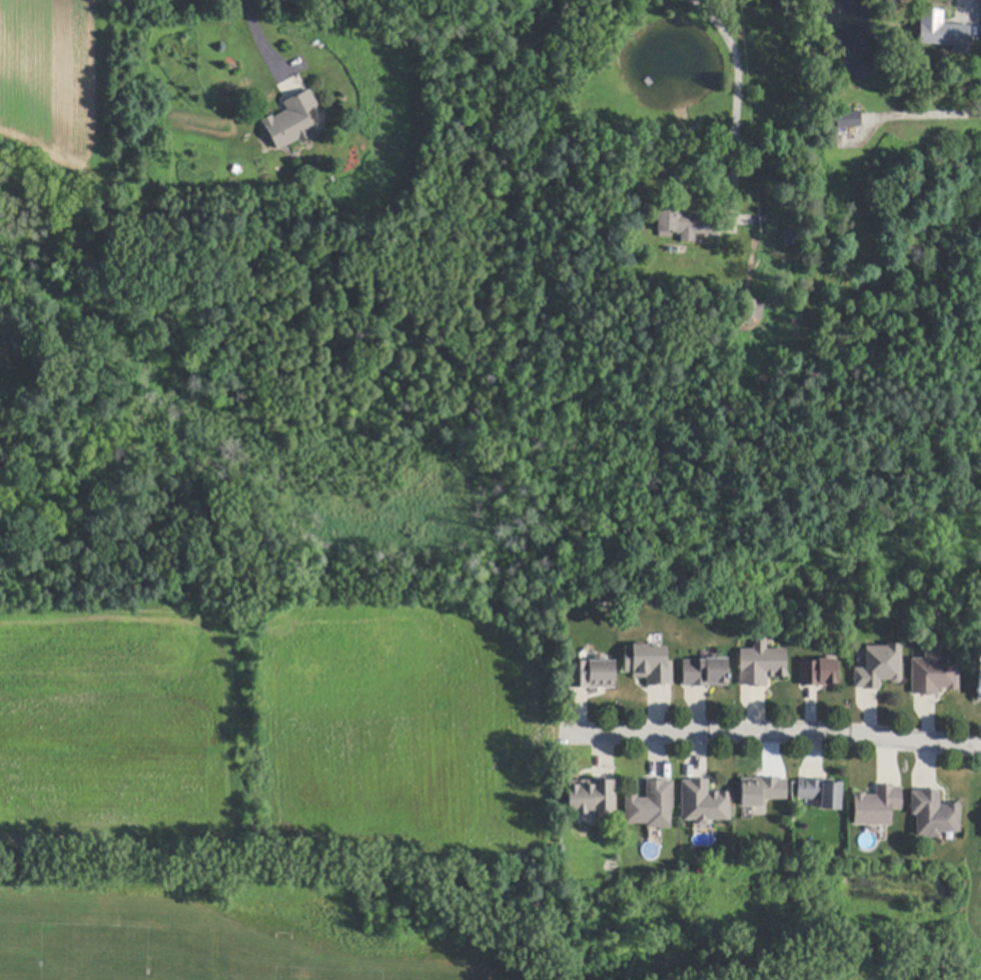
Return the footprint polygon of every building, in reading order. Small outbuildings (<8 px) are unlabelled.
[(955,25),(971,26),(970,45),(969,53),(952,53),(952,46),(919,44),(921,11),(944,12),(943,25),(955,25)] [(285,103),(301,93),(302,95),(308,91),(310,90),(318,106),(306,113),(318,133),(301,143),(299,140),(278,152),(274,143),(271,145),(263,129),(265,128),(261,122),(272,116),(273,118),(287,110),(283,103),(285,103)] [(862,115),(862,127),(840,129),(838,129),(837,113),(861,112),(862,115)] [(720,216),(720,234),(720,236),(695,235),(695,242),(680,242),(680,234),(670,234),(670,238),(659,238),(659,233),(657,233),(657,211),(688,212),(688,213),(720,213),(720,216)] [(765,302),(763,321),(747,319),(750,300),(765,302)] [(878,690),(863,691),(863,688),(857,689),(855,689),(854,669),(857,669),(866,669),(866,651),(866,649),(866,647),(888,647),(888,644),(902,644),(903,681),(898,684),(893,684),(890,681),(880,681),(880,690),(878,690)] [(673,686),(670,686),(670,685),(665,685),(665,687),(649,688),(648,688),(647,678),(633,678),(633,673),(625,673),(625,647),(633,647),(633,646),(650,645),(650,648),(668,647),(668,662),(673,662),(674,686),(673,686)] [(774,674),(774,678),(768,678),(768,688),(766,688),(749,688),(749,686),(742,686),(740,686),(740,672),(741,672),(741,650),(754,650),(754,647),(766,647),(767,650),(787,650),(787,678),(785,678),(776,678),(776,674),(774,674)] [(616,689),(588,689),(571,689),(567,689),(567,662),(595,661),(595,657),(606,657),(606,661),(616,661),(616,689)] [(707,688),(691,688),(691,686),(686,687),(684,687),(684,661),(701,660),(707,660),(707,659),(719,659),(728,659),(729,686),(710,687),(707,688)] [(935,696),(920,696),(920,695),(915,695),(912,695),(912,659),(958,659),(959,690),(946,690),(946,689),(938,689),(938,696),(935,696)] [(828,660),(837,660),(838,660),(838,685),(828,685),(828,687),(820,687),(817,687),(806,687),(801,687),(801,662),(819,662),(819,660),(828,660)] [(786,780),(788,780),(787,800),(762,800),(762,808),(761,808),(753,808),(742,808),(742,793),(740,793),(740,789),(741,789),(741,779),(764,779),(764,780),(776,780),(776,778),(781,779),(781,780),(786,780)] [(708,779),(709,779),(709,796),(710,796),(710,792),(731,792),(731,821),(713,821),(709,821),(709,826),(696,826),(696,821),(694,821),(682,821),(682,781),(684,781),(690,781),(690,780),(694,780),(694,781),(705,781),(705,779),(708,779)] [(594,781),(615,780),(616,811),(587,812),(587,814),(577,815),(577,812),(568,812),(568,800),(566,800),(565,781),(594,781)] [(672,782),(674,782),(674,808),(671,809),(671,829),(647,829),(647,825),(625,825),(625,796),(638,796),(638,799),(647,799),(646,780),(650,780),(665,780),(665,782),(672,782)] [(829,781),(831,781),(831,783),(842,783),(841,810),(821,810),(821,808),(821,800),(813,800),(799,800),(799,781),(805,781),(805,780),(809,780),(809,781),(829,781)] [(878,786),(879,786),(879,787),(891,787),(891,786),(894,786),(894,787),(901,787),(902,787),(901,811),(892,810),(891,827),(855,826),(855,798),(854,798),(854,794),(855,794),(855,795),(863,795),(863,794),(866,794),(866,796),(876,796),(877,786),(878,786)] [(911,815),(911,792),(912,792),(920,792),(920,790),(924,790),(924,791),(936,791),(936,790),(937,790),(940,790),(940,808),(947,808),(947,803),(960,803),(960,833),(940,833),(940,838),(927,839),(927,837),(917,837),(916,815),(911,815)]
